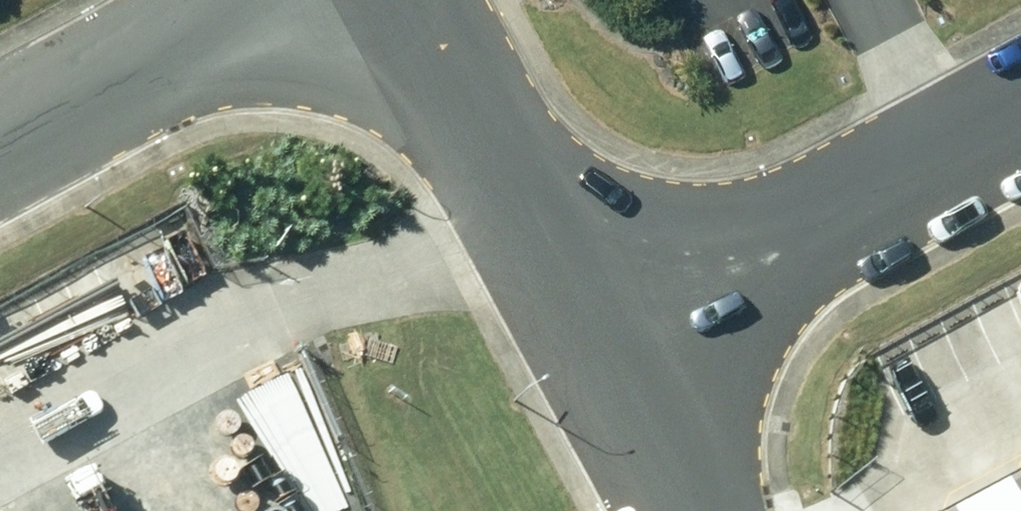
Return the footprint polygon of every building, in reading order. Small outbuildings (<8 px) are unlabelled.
[(943,510),(1020,510),(1020,468),(943,510)]
